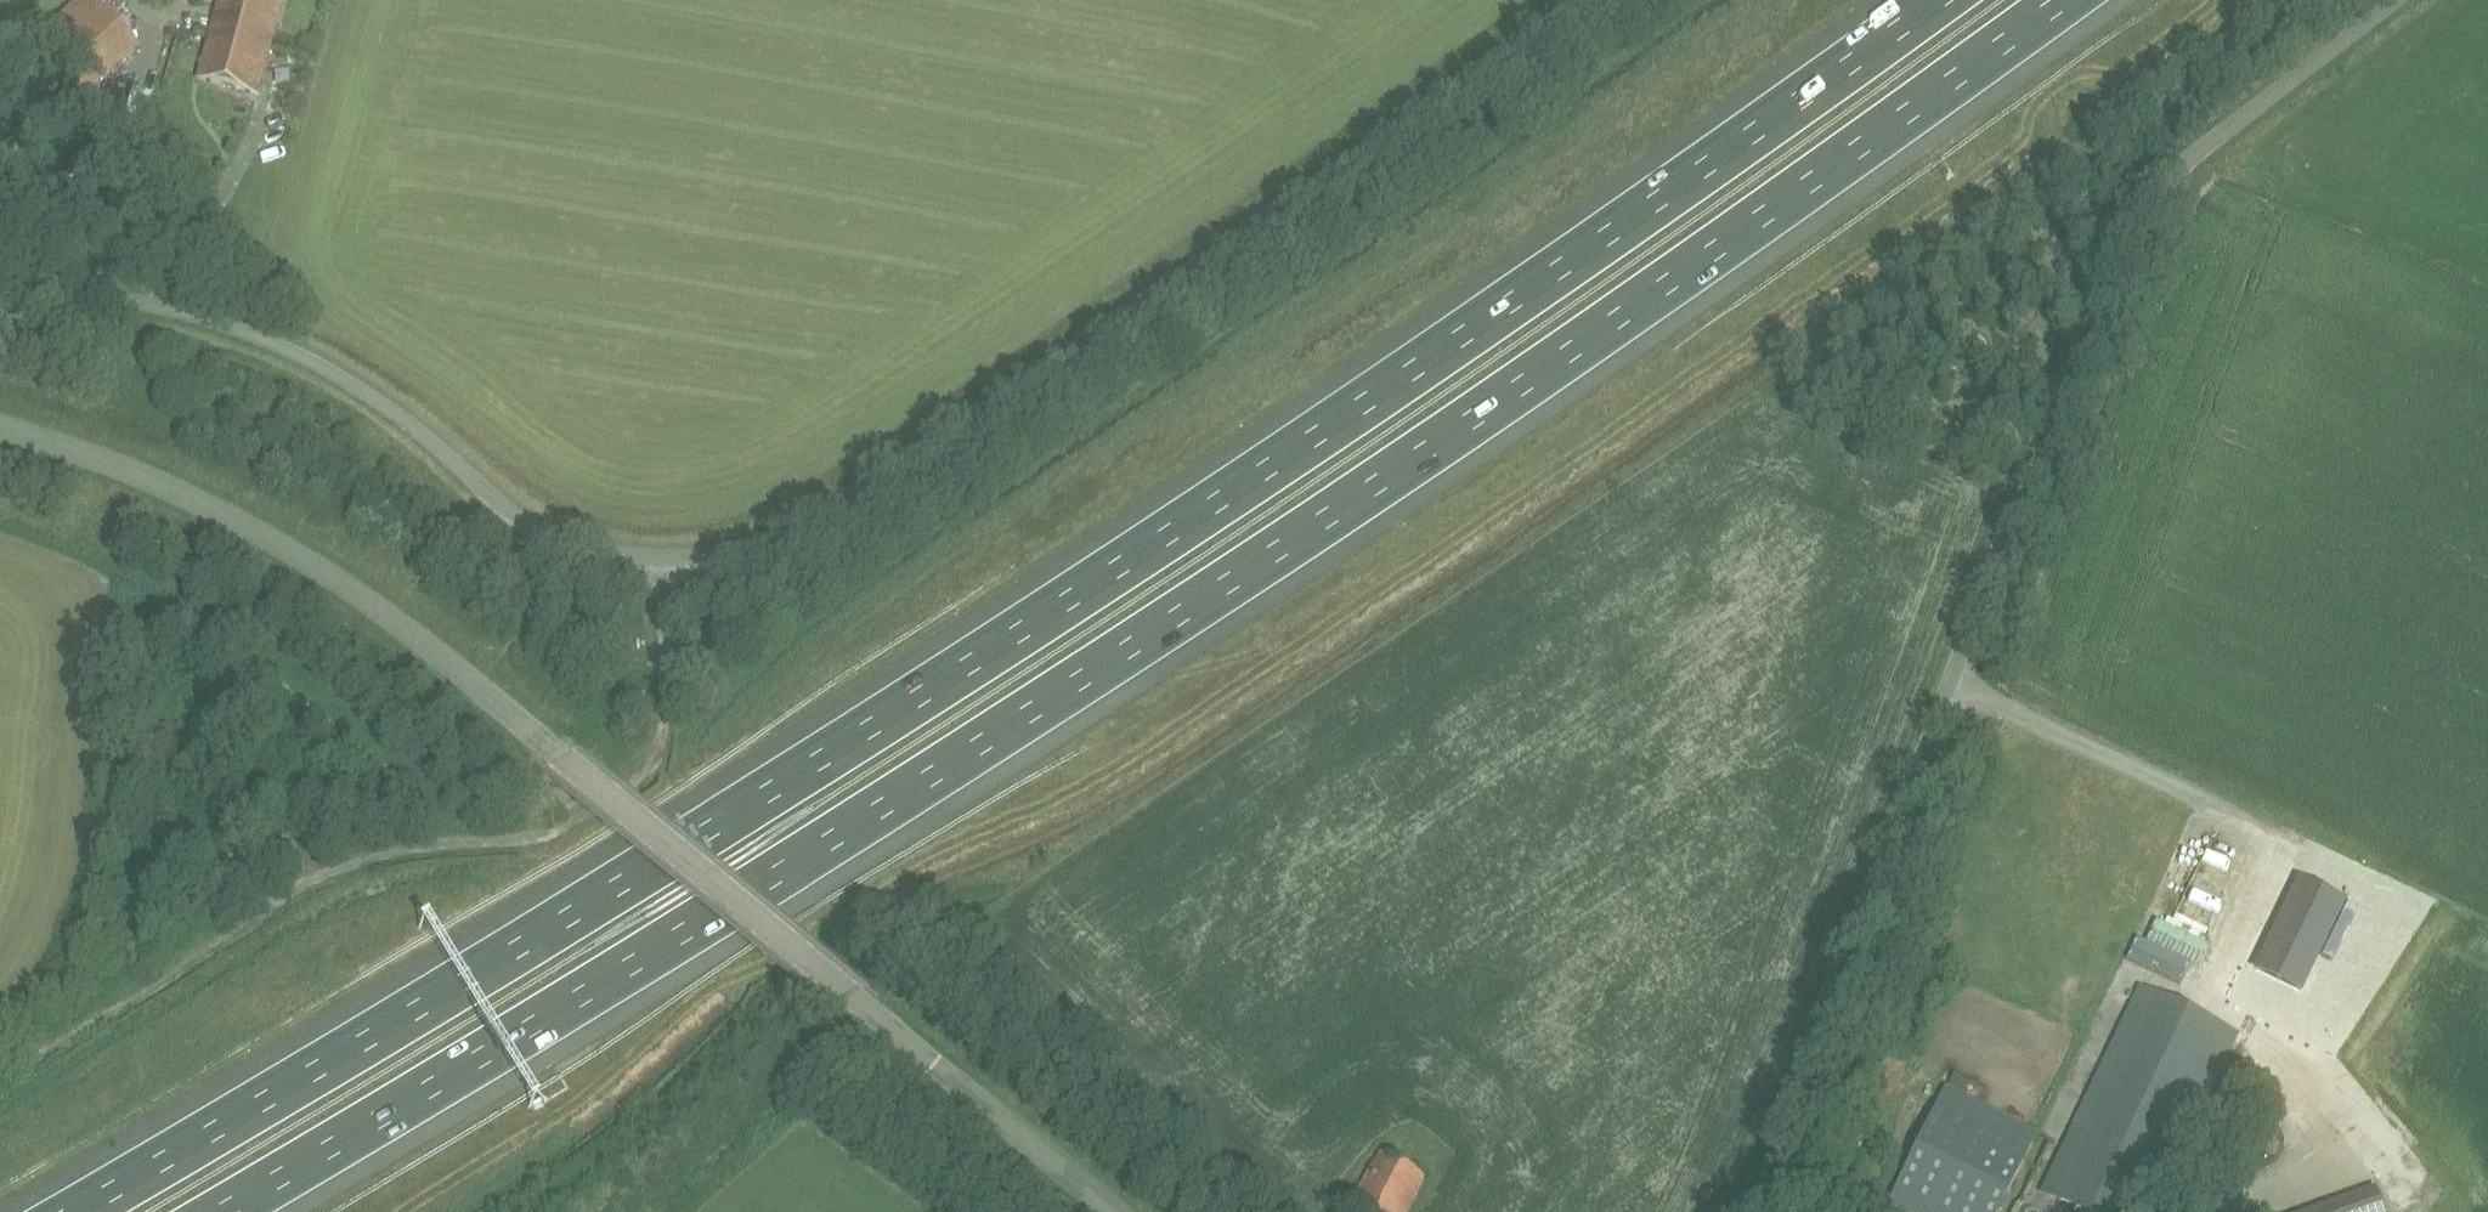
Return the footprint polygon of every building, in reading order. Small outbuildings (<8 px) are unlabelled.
[(130,40),(93,0),(80,0),(29,47),(72,94),(130,40)] [(257,95),(281,6),(260,0),(222,0),(201,80),(257,95)] [(708,804),(693,814),(701,826),(716,816),(708,804)] [(2342,902),(2366,913),(2386,871),(2362,860),(2342,902)] [(2257,971),(2303,993),(2346,906),(2300,884),(2257,971)] [(2317,1010),(2327,1014),(2346,972),(2335,968),(2317,1010)] [(2129,1009),(2042,1192),(2083,1211),(2153,1211),(2229,1057),(2129,1009)] [(1889,1205),(1903,1211),(1998,1211),(2037,1134),(1947,1089),(1889,1205)] [(1378,1153),(1352,1204),(1367,1211),(1410,1211),(1427,1180),(1378,1153)] [(2374,1189),(2310,1211),(2382,1211),(2374,1189)]
